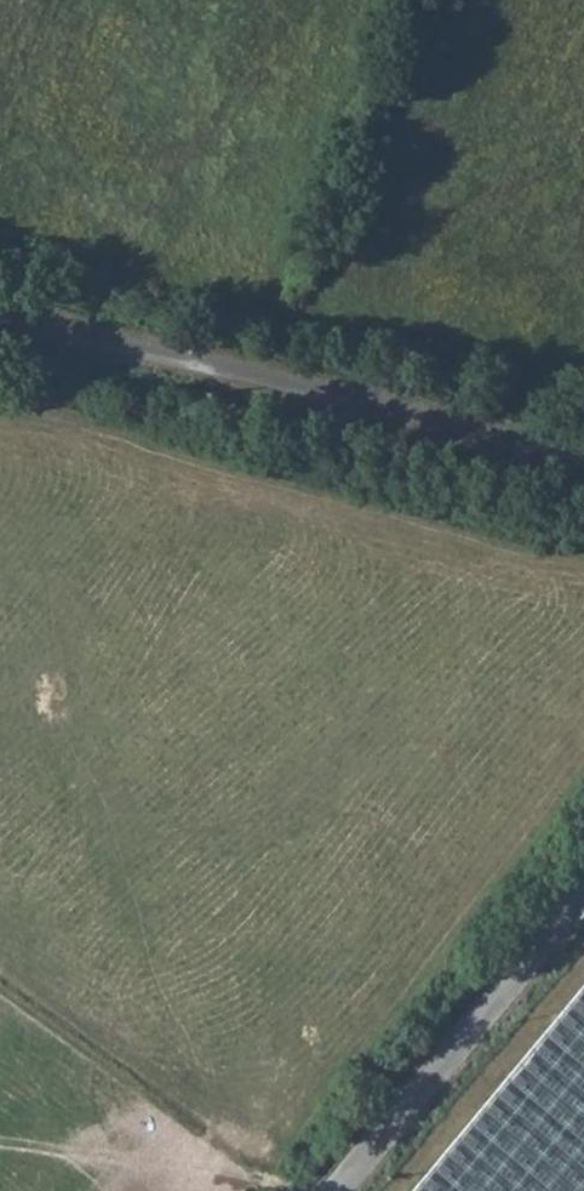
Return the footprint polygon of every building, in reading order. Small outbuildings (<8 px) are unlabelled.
[(422,1190),(583,1190),(583,997),(422,1190)]
